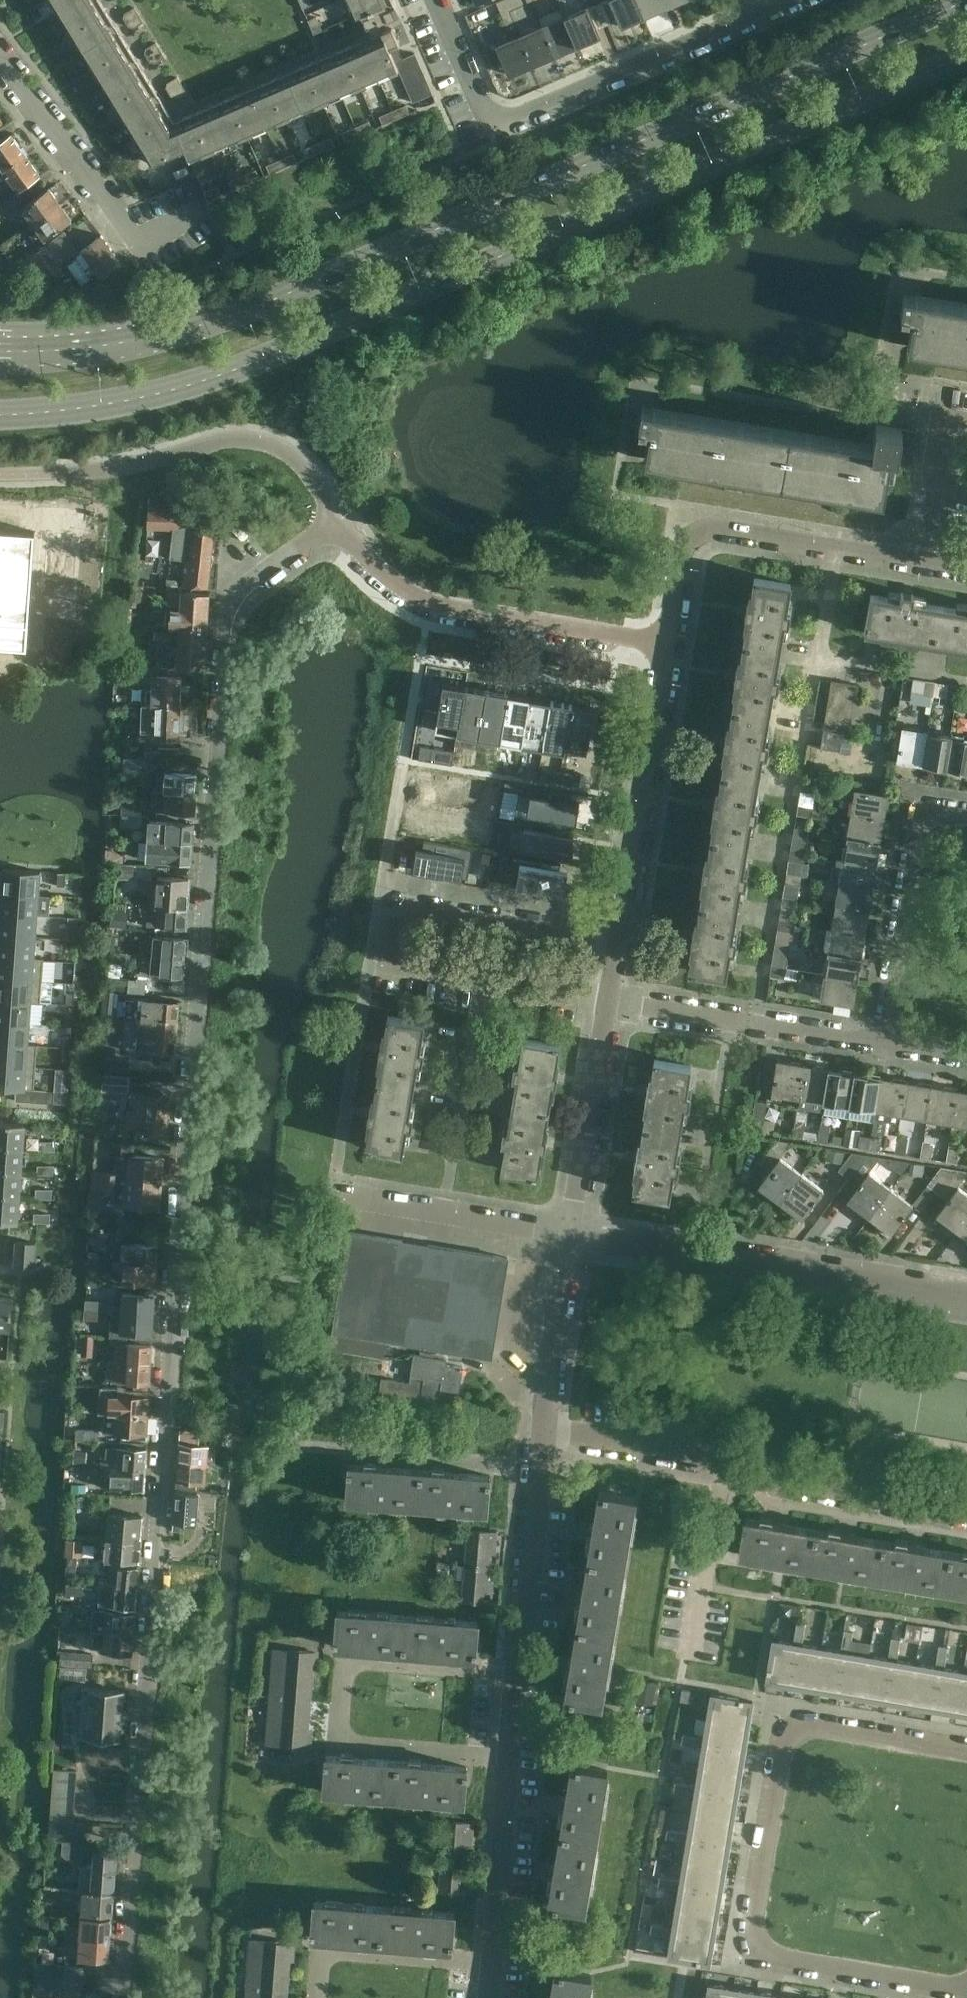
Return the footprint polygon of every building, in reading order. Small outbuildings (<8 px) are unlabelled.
[(99,0),(50,0),(69,30),(65,33),(67,36),(71,34),(90,66),(86,68),(89,73),(93,70),(112,100),(108,103),(110,107),(114,105),(133,135),(129,138),(131,140),(134,138),(150,163),(184,149),(189,160),(398,69),(412,102),(432,93),(415,53),(395,61),(390,49),(399,45),(391,27),(173,121),(170,116),(99,0)] [(303,9),(311,5),(309,0),(299,0),(303,9)] [(353,16),(359,13),(366,28),(398,14),(392,0),(347,0),(353,16)] [(495,2),(500,13),(505,24),(513,21),(508,10),(523,3),(521,0),(501,0),(495,2)] [(530,0),(530,2),(531,2),(537,15),(542,12),(537,0),(530,0)] [(637,0),(610,0),(621,26),(644,17),(637,0)] [(644,17),(666,7),(663,0),(637,0),(644,17)] [(133,7),(125,12),(123,18),(128,27),(134,27),(142,22),(133,7)] [(564,18),(576,46),(598,36),(586,8),(564,18)] [(307,20),(313,34),(321,30),(315,16),(307,20)] [(564,18),(541,27),(554,56),(576,46),(564,18)] [(532,65),(554,56),(541,27),(519,37),(532,65)] [(532,65),(519,37),(497,47),(509,75),(532,65)] [(155,42),(145,48),(144,54),(150,62),(155,62),(164,57),(155,42)] [(177,77),(168,83),(166,89),(171,96),(176,98),(185,92),(177,77)] [(382,124),(409,113),(405,104),(379,116),(382,124)] [(345,140),(372,129),(368,121),(341,132),(345,140)] [(25,154),(11,134),(0,142),(0,167),(3,171),(25,154)] [(307,157),(334,145),(330,137),(303,149),(307,157)] [(25,154),(3,171),(16,190),(10,194),(17,204),(25,198),(19,190),(40,175),(25,154)] [(270,173),(296,162),(292,154),(266,165),(270,173)] [(175,179),(189,173),(185,165),(172,171),(175,179)] [(232,189),(259,178),(255,170),(228,181),(232,189)] [(211,189),(203,192),(207,200),(221,194),(217,186),(211,189)] [(49,187),(22,206),(34,223),(61,204),(49,187)] [(61,204),(34,223),(44,239),(72,220),(61,204)] [(9,210),(4,214),(7,219),(12,215),(9,210)] [(101,276),(121,263),(101,234),(81,248),(101,276)] [(26,258),(43,285),(61,272),(43,247),(26,258)] [(922,297),(905,294),(902,313),(893,312),(888,341),(907,344),(907,347),(909,347),(910,344),(966,354),(966,304),(922,297)] [(873,445),(660,409),(642,406),(639,425),(631,424),(626,453),(645,456),(645,459),(647,459),(648,457),(881,496),(881,498),(883,498),(891,455),(913,459),(917,432),(876,425),(873,445)] [(148,506),(179,508),(180,491),(149,493),(148,506)] [(147,529),(180,531),(182,510),(148,508),(147,529)] [(207,588),(214,529),(190,527),(183,586),(207,588)] [(6,647),(26,649),(27,649),(27,643),(27,638),(34,531),(0,529),(0,647),(6,647)] [(744,643),(780,650),(784,623),(788,624),(790,612),(786,611),(791,583),(755,578),(751,605),(747,604),(745,617),(749,617),(744,643)] [(209,611),(210,594),(185,592),(185,587),(160,586),(160,591),(166,591),(165,605),(172,606),(172,609),(209,611)] [(865,632),(934,644),(940,605),(912,601),(913,594),(901,592),(901,599),(872,594),(865,632)] [(966,649),(966,610),(940,605),(934,644),(966,649)] [(207,634),(209,611),(172,609),(170,609),(169,610),(166,610),(165,627),(195,628),(194,633),(207,634)] [(179,629),(179,632),(178,645),(169,645),(169,655),(178,656),(177,668),(205,670),(207,634),(194,633),(195,628),(165,627),(169,628),(168,629),(179,629)] [(155,630),(154,639),(167,640),(167,631),(155,630)] [(780,650),(744,643),(740,670),(737,669),(735,682),(738,682),(733,709),(769,715),(773,688),(777,688),(779,676),(776,676),(780,650)] [(165,674),(166,668),(131,667),(129,685),(151,685),(151,706),(180,706),(180,675),(165,674)] [(922,701),(923,696),(932,697),(932,696),(935,682),(924,681),(924,682),(913,680),(910,699),(922,701)] [(844,728),(850,728),(856,685),(832,681),(825,724),(844,728)] [(956,701),(958,686),(935,682),(932,696),(945,698),(945,700),(956,701)] [(443,683),(435,730),(456,734),(457,734),(465,687),(443,683)] [(456,734),(455,745),(478,749),(479,738),(487,690),(465,687),(457,734),(456,734)] [(487,690),(479,738),(500,741),(508,694),(487,690)] [(508,694),(500,741),(521,745),(529,698),(508,694)] [(529,698),(521,745),(543,748),(550,701),(529,698)] [(550,701),(543,748),(564,752),(572,705),(550,701)] [(572,705),(564,752),(586,756),(594,708),(572,705)] [(151,706),(142,706),(141,732),(156,732),(156,738),(180,738),(180,706),(151,706)] [(723,774),(758,781),(763,754),(766,754),(768,742),(764,741),(769,715),(733,709),(729,735),(726,735),(724,747),(727,747),(723,774)] [(825,724),(823,738),(821,748),(841,751),(844,728),(825,724)] [(903,728),(898,761),(921,764),(926,732),(903,728)] [(950,736),(926,732),(921,764),(944,768),(950,736)] [(944,768),(966,772),(966,739),(950,736),(944,768)] [(434,761),(436,749),(420,746),(418,759),(434,761)] [(158,748),(158,759),(179,760),(179,749),(158,748)] [(144,760),(150,760),(157,760),(157,750),(144,750),(144,760)] [(149,778),(150,760),(144,760),(125,759),(124,777),(149,778)] [(560,772),(540,769),(538,779),(558,783),(560,772)] [(155,791),(196,794),(198,774),(157,772),(155,791)] [(558,783),(579,786),(581,775),(560,772),(558,783)] [(712,840),(747,846),(752,819),(756,819),(758,807),(754,807),(758,781),(723,774),(718,801),(715,800),(713,812),(716,813),(712,840)] [(819,783),(801,781),(800,792),(818,794),(819,783)] [(504,782),(503,790),(530,795),(526,814),(545,817),(576,822),(579,802),(570,800),(568,800),(569,793),(539,787),(504,782)] [(853,814),(883,819),(887,795),(856,790),(853,814)] [(196,794),(155,791),(152,791),(151,811),(195,814),(196,794)] [(142,806),(122,804),(121,814),(142,816),(142,806)] [(435,805),(434,812),(421,810),(417,833),(473,843),(478,812),(435,805)] [(813,808),(798,805),(796,815),(811,818),(813,808)] [(141,828),(142,816),(121,814),(120,827),(141,828)] [(879,842),(883,819),(853,814),(849,837),(879,842)] [(154,841),(193,844),(194,824),(156,822),(154,841)] [(809,831),(794,828),(790,851),(805,853),(811,854),(813,842),(807,841),(809,831)] [(524,830),(521,851),(570,858),(571,847),(572,847),(573,838),(559,836),(524,830)] [(876,865),(879,842),(849,837),(845,860),(876,865)] [(147,840),(146,861),(191,864),(193,844),(154,841),(147,840)] [(701,906),(736,912),(741,884),(745,885),(747,873),(743,872),(747,846),(712,840),(707,866),(704,866),(702,878),(705,879),(701,906)] [(473,849),(423,841),(422,851),(416,850),(412,870),(468,879),(473,849)] [(106,850),(105,863),(109,863),(124,864),(124,856),(113,850),(109,850),(106,850)] [(805,853),(790,851),(787,874),(801,877),(807,878),(809,865),(804,864),(805,853)] [(513,873),(510,886),(524,888),(523,889),(537,892),(537,890),(551,893),(563,894),(566,876),(558,875),(559,869),(560,864),(514,856),(511,873),(513,873)] [(872,888),(876,865),(845,860),(843,871),(840,870),(840,868),(832,867),(830,882),(837,883),(838,882),(841,882),(841,883),(872,888)] [(134,865),(116,864),(116,865),(109,864),(108,871),(115,872),(115,879),(133,880),(134,865)] [(40,871),(3,869),(1,891),(39,894),(40,871)] [(58,873),(57,886),(65,886),(66,874),(58,873)] [(799,887),(801,877),(787,874),(785,884),(799,887)] [(147,906),(188,909),(190,879),(158,877),(157,885),(148,885),(147,906)] [(841,883),(837,906),(868,911),(872,888),(841,883)] [(0,904),(0,913),(37,916),(49,917),(51,895),(39,894),(1,891),(0,904)] [(798,900),(783,897),(779,920),(794,922),(798,900)] [(148,907),(146,926),(155,926),(187,929),(188,909),(147,906),(147,907),(148,907)] [(736,912),(701,906),(696,932),(694,931),(692,943),(695,943),(690,971),(726,977),(731,949),(734,950),(736,938),(732,937),(736,912)] [(864,934),(868,911),(837,906),(833,929),(864,934)] [(36,937),(37,916),(0,913),(0,935),(36,937)] [(111,914),(110,927),(127,929),(127,916),(111,914)] [(794,922),(779,920),(775,943),(798,947),(800,934),(793,933),(794,922)] [(833,929),(830,952),(860,957),(864,934),(833,929)] [(67,930),(67,939),(76,940),(77,931),(67,930)] [(34,959),(34,958),(36,937),(0,935),(0,956),(34,959)] [(151,956),(184,958),(186,938),(146,935),(146,942),(140,941),(139,953),(151,954),(151,956)] [(113,955),(115,937),(105,936),(104,954),(113,955)] [(775,943),(771,966),(787,968),(789,956),(796,957),(798,947),(775,943)] [(830,952),(826,975),(857,980),(860,957),(830,952)] [(126,957),(111,955),(110,963),(125,964),(126,957)] [(34,958),(34,959),(0,956),(0,978),(42,981),(43,958),(34,958)] [(184,958),(151,956),(150,967),(140,966),(140,976),(151,977),(151,976),(183,978),(184,958)] [(799,971),(787,968),(771,966),(770,976),(797,980),(799,971)] [(857,980),(826,975),(822,999),(853,1003),(857,980)] [(109,977),(108,990),(129,992),(130,979),(109,977)] [(40,1004),(42,981),(0,978),(0,1000),(31,1002),(31,1003),(40,1004)] [(66,993),(65,1004),(73,1005),(74,993),(66,993)] [(140,1020),(139,1025),(156,1026),(156,1018),(178,1020),(180,1002),(140,998),(138,1020),(140,1020)] [(31,1003),(31,1002),(0,1000),(0,1021),(29,1023),(31,1003)] [(65,1014),(64,1026),(72,1026),(73,1015),(65,1014)] [(377,1082),(412,1088),(417,1060),(421,1061),(423,1049),(419,1049),(423,1021),(388,1015),(384,1043),(381,1042),(379,1054),(382,1055),(377,1082)] [(175,1055),(176,1044),(178,1020),(156,1018),(156,1026),(139,1025),(137,1044),(136,1051),(175,1055)] [(28,1044),(29,1023),(0,1021),(0,1043),(28,1045),(28,1044)] [(63,1036),(63,1047),(71,1048),(71,1036),(63,1036)] [(512,1104),(548,1110),(553,1083),(556,1083),(558,1071),(555,1071),(559,1043),(524,1037),(519,1065),(515,1065),(513,1076),(517,1077),(512,1104)] [(36,1067),(37,1045),(28,1044),(28,1045),(0,1043),(0,1064),(36,1067)] [(69,1060),(70,1048),(62,1047),(61,1059),(69,1060)] [(104,1070),(128,1072),(129,1059),(115,1058),(116,1049),(104,1048),(103,1058),(105,1058),(104,1070)] [(643,1126),(679,1132),(684,1104),(688,1105),(690,1093),(686,1092),(690,1065),(654,1059),(650,1087),(647,1086),(645,1098),(648,1098),(643,1126)] [(773,1093),(799,1097),(804,1066),(778,1061),(773,1093)] [(0,1064),(0,1087),(16,1089),(23,1089),(31,1090),(34,1090),(36,1067),(0,1064)] [(799,1097),(825,1101),(830,1070),(804,1066),(799,1097)] [(825,1101),(850,1106),(856,1074),(830,1070),(825,1101)] [(102,1074),(99,1114),(115,1115),(117,1093),(128,1094),(130,1076),(102,1074)] [(850,1106),(877,1110),(882,1078),(856,1074),(850,1106)] [(877,1110),(875,1121),(884,1122),(900,1125),(902,1114),(907,1082),(882,1078),(877,1110)] [(412,1088),(377,1082),(373,1108),(370,1107),(368,1119),(371,1120),(366,1147),(401,1153),(406,1126),(410,1126),(413,1114),(408,1114),(412,1088)] [(902,1114),(928,1118),(933,1087),(907,1082),(902,1114)] [(928,1118),(953,1122),(958,1091),(933,1087),(928,1118)] [(15,1101),(22,1101),(23,1089),(16,1089),(15,1101)] [(24,1089),(23,1089),(22,1101),(30,1102),(31,1090),(24,1089)] [(31,1090),(30,1102),(38,1102),(39,1090),(34,1090),(31,1090)] [(46,1103),(46,1091),(39,1090),(38,1102),(46,1103)] [(46,1091),(46,1103),(53,1103),(54,1091),(46,1091)] [(966,1125),(966,1092),(958,1091),(953,1122),(966,1125)] [(167,1134),(171,1097),(136,1094),(134,1110),(128,1109),(126,1130),(167,1134)] [(767,1102),(756,1100),(751,1129),(762,1131),(762,1132),(773,1134),(775,1121),(764,1119),(767,1102)] [(548,1110),(512,1104),(508,1130),(504,1130),(502,1141),(506,1142),(501,1169),(537,1175),(542,1148),(545,1148),(547,1136),(544,1136),(548,1110)] [(802,1138),(805,1122),(795,1120),(792,1137),(802,1138)] [(879,1151),(884,1123),(875,1121),(871,1142),(870,1150),(879,1151)] [(24,1124),(0,1123),(0,1148),(23,1149),(24,1124)] [(831,1126),(821,1125),(818,1141),(829,1143),(831,1126)] [(679,1132),(643,1126),(639,1151),(636,1150),(634,1163),(637,1163),(632,1191),(668,1197),(673,1169),(677,1170),(679,1157),(675,1157),(679,1132)] [(847,1128),(845,1137),(844,1146),(858,1148),(860,1131),(847,1128)] [(832,1135),(831,1144),(844,1146),(845,1137),(832,1135)] [(909,1139),(898,1137),(895,1154),(906,1156),(909,1139)] [(791,1142),(777,1140),(759,1164),(770,1171),(759,1186),(780,1202),(801,1173),(780,1157),(791,1142)] [(859,1148),(870,1150),(871,1142),(860,1140),(859,1148)] [(55,1142),(39,1142),(38,1151),(64,1153),(65,1143),(55,1142)] [(116,1174),(128,1175),(162,1178),(164,1159),(133,1156),(135,1144),(109,1142),(108,1155),(118,1156),(116,1174)] [(935,1143),(924,1142),(921,1158),(932,1160),(935,1143)] [(949,1146),(947,1163),(958,1164),(960,1147),(949,1146)] [(21,1173),(23,1149),(0,1148),(0,1172),(21,1173)] [(848,1178),(866,1155),(852,1153),(838,1171),(848,1178)] [(880,1157),(866,1155),(848,1178),(859,1186),(847,1201),(869,1217),(891,1188),(869,1172),(880,1157)] [(36,1175),(53,1176),(53,1166),(37,1166),(36,1175)] [(938,1193),(955,1169),(941,1167),(927,1185),(938,1193)] [(955,1169),(938,1193),(947,1200),(936,1215),(959,1232),(966,1221),(966,1193),(958,1186),(966,1173),(966,1171),(955,1169)] [(19,1198),(21,1173),(0,1172),(0,1196),(19,1198)] [(128,1175),(116,1174),(102,1173),(92,1172),(91,1191),(101,1192),(101,1193),(113,1194),(112,1204),(159,1208),(162,1178),(128,1175)] [(780,1202),(802,1218),(824,1190),(801,1173),(780,1202)] [(891,1188),(869,1217),(891,1233),(913,1204),(891,1188)] [(59,1200),(59,1190),(50,1189),(34,1189),(34,1198),(59,1200)] [(19,1198),(0,1196),(0,1220),(18,1221),(19,1198)] [(33,1222),(49,1223),(50,1213),(34,1213),(34,1214),(26,1214),(25,1221),(33,1222)] [(959,1232),(966,1238),(966,1221),(959,1232)] [(507,1258),(349,1232),(330,1349),(383,1358),(386,1340),(420,1346),(419,1356),(404,1353),(403,1360),(389,1357),(386,1379),(381,1379),(379,1392),(434,1401),(436,1388),(441,1389),(440,1389),(459,1392),(463,1368),(446,1365),(447,1360),(446,1360),(447,1351),(491,1358),(507,1258)] [(157,1264),(158,1245),(129,1243),(130,1234),(115,1233),(114,1261),(157,1264)] [(90,1234),(90,1243),(106,1244),(107,1235),(90,1234)] [(15,1243),(14,1265),(34,1266),(36,1244),(15,1243)] [(99,1253),(89,1252),(88,1261),(99,1261),(99,1253)] [(142,1286),(156,1287),(157,1264),(114,1261),(113,1261),(112,1270),(124,1271),(124,1281),(142,1282),(142,1286)] [(103,1263),(89,1262),(88,1270),(102,1271),(103,1263)] [(113,1312),(153,1314),(155,1292),(148,1291),(147,1295),(123,1293),(122,1306),(108,1305),(108,1302),(86,1300),(85,1310),(113,1312)] [(0,1296),(0,1327),(10,1328),(13,1297),(0,1296)] [(153,1314),(113,1312),(85,1310),(84,1319),(105,1321),(106,1314),(112,1314),(111,1337),(127,1338),(127,1332),(136,1332),(136,1337),(152,1338),(153,1314)] [(151,1346),(127,1344),(127,1338),(111,1337),(110,1343),(115,1344),(113,1360),(108,1360),(106,1380),(141,1383),(141,1387),(148,1388),(151,1346)] [(94,1338),(83,1338),(82,1356),(93,1357),(94,1338)] [(102,1386),(100,1412),(104,1413),(116,1413),(148,1416),(149,1391),(125,1389),(125,1388),(117,1388),(118,1387),(102,1386)] [(104,1413),(103,1432),(130,1434),(130,1439),(146,1440),(148,1416),(116,1413),(104,1413)] [(100,1431),(77,1430),(77,1440),(99,1441),(100,1431)] [(180,1430),(177,1463),(206,1464),(214,1465),(215,1446),(199,1444),(200,1432),(180,1430)] [(91,1443),(76,1442),(76,1449),(90,1450),(91,1443)] [(101,1457),(100,1465),(106,1465),(145,1468),(146,1449),(107,1447),(106,1457),(101,1457)] [(74,1451),(74,1462),(86,1463),(87,1451),(74,1451)] [(206,1464),(177,1463),(175,1488),(196,1489),(197,1482),(204,1483),(206,1464)] [(419,1470),(349,1464),(348,1469),(347,1469),(347,1473),(348,1473),(346,1500),(416,1506),(419,1470)] [(144,1489),(145,1468),(106,1465),(106,1466),(109,1466),(108,1486),(144,1489)] [(419,1470),(416,1506),(486,1511),(489,1485),(490,1485),(490,1480),(489,1480),(489,1476),(419,1470)] [(195,1524),(196,1509),(214,1511),(215,1494),(197,1492),(175,1491),(172,1530),(180,1531),(181,1523),(195,1524)] [(624,1567),(629,1536),(635,1497),(599,1491),(587,1561),(624,1567)] [(141,1539),(143,1519),(143,1516),(109,1513),(107,1536),(141,1539)] [(813,1528),(764,1520),(745,1517),(738,1553),(770,1559),(769,1564),(809,1570),(809,1565),(807,1565),(813,1528)] [(882,1539),(813,1528),(807,1565),(809,1565),(875,1576),(882,1539)] [(465,1566),(489,1567),(490,1547),(492,1547),(493,1532),(468,1530),(465,1566)] [(140,1561),(141,1539),(107,1536),(106,1558),(140,1561)] [(950,1551),(882,1539),(875,1576),(944,1587),(950,1551)] [(66,1540),(65,1555),(77,1556),(80,1557),(81,1541),(66,1540)] [(950,1551),(944,1587),(966,1591),(966,1554),(950,1551)] [(75,1583),(77,1556),(65,1555),(62,1555),(61,1566),(65,1566),(65,1582),(75,1583)] [(612,1635),(624,1567),(587,1561),(576,1629),(612,1635)] [(99,1585),(137,1588),(139,1567),(103,1565),(103,1571),(107,1571),(107,1580),(100,1579),(99,1585)] [(489,1567),(465,1566),(462,1600),(488,1602),(489,1587),(487,1587),(489,1567)] [(67,1584),(66,1595),(83,1596),(83,1585),(67,1584)] [(137,1588),(99,1585),(97,1585),(97,1590),(100,1591),(99,1599),(94,1599),(94,1605),(136,1608),(137,1588)] [(92,1626),(91,1631),(94,1631),(133,1634),(135,1613),(104,1611),(93,1610),(92,1626)] [(335,1647),(353,1649),(405,1653),(408,1616),(337,1611),(336,1638),(334,1638),(333,1642),(335,1642),(335,1647)] [(69,1628),(70,1614),(62,1614),(61,1628),(69,1628)] [(405,1653),(475,1658),(476,1653),(477,1654),(478,1650),(476,1649),(479,1622),(408,1616),(405,1653)] [(797,1621),(796,1632),(804,1633),(806,1623),(797,1621)] [(612,1635),(576,1629),(565,1698),(601,1704),(612,1635)] [(845,1629),(843,1640),(852,1641),(853,1630),(845,1629)] [(131,1654),(133,1634),(94,1631),(93,1646),(101,1647),(101,1652),(131,1654)] [(803,1644),(804,1633),(796,1632),(794,1642),(798,1643),(803,1644)] [(892,1637),(890,1647),(899,1649),(901,1638),(892,1637)] [(767,1672),(766,1681),(791,1685),(797,1644),(793,1643),(773,1640),(768,1668),(767,1668),(767,1672)] [(850,1652),(852,1641),(843,1640),(841,1650),(846,1651),(850,1652)] [(815,1688),(822,1647),(818,1646),(803,1644),(798,1643),(791,1685),(815,1688)] [(939,1644),(938,1655),(946,1657),(948,1646),(939,1644)] [(839,1692),(846,1651),(841,1650),(826,1648),(822,1647),(815,1688),(839,1692)] [(897,1659),(899,1649),(890,1647),(889,1658),(893,1659),(897,1659)] [(269,1695),(310,1698),(314,1652),(273,1649),(269,1695)] [(94,1654),(61,1651),(60,1665),(93,1667),(94,1654)] [(862,1696),(869,1655),(865,1654),(850,1652),(846,1651),(839,1692),(862,1696)] [(886,1700),(893,1659),(889,1658),(874,1656),(869,1655),(862,1696),(886,1700)] [(945,1667),(946,1657),(938,1655),(936,1666),(940,1667),(945,1667)] [(910,1704),(917,1663),(912,1662),(897,1659),(893,1659),(886,1700),(910,1704)] [(934,1708),(940,1667),(936,1666),(921,1663),(917,1663),(910,1704),(934,1708)] [(957,1712),(964,1670),(960,1670),(945,1667),(940,1667),(934,1708),(957,1712)] [(964,1670),(957,1712),(966,1713),(966,1671),(964,1670)] [(82,1687),(78,1737),(120,1741),(124,1691),(82,1687)] [(682,1690),(680,1701),(689,1702),(691,1691),(682,1690)] [(711,1694),(707,1719),(748,1726),(752,1701),(743,1700),(743,1699),(739,1698),(739,1699),(711,1694)] [(310,1698),(269,1695),(266,1743),(306,1746),(310,1698)] [(704,1738),(703,1743),(744,1749),(748,1726),(707,1719),(704,1738)] [(683,1735),(681,1744),(692,1745),(693,1737),(683,1735)] [(693,1737),(692,1745),(702,1747),(703,1743),(704,1738),(693,1737)] [(702,1747),(699,1766),(741,1773),(744,1749),(703,1743),(702,1747)] [(397,1761),(326,1755),(326,1759),(324,1759),(324,1764),(326,1764),(323,1791),(394,1797),(397,1761)] [(466,1766),(397,1761),(394,1797),(464,1802),(466,1774),(467,1775),(467,1771),(466,1771),(466,1766)] [(596,1840),(607,1770),(571,1764),(560,1833),(596,1840)] [(696,1786),(695,1790),(737,1797),(741,1773),(699,1766),(696,1786)] [(53,1769),(48,1840),(84,1842),(86,1823),(73,1823),(77,1771),(53,1769)] [(675,1782),(673,1791),(684,1793),(685,1784),(675,1782)] [(685,1784),(684,1793),(695,1794),(695,1790),(696,1786),(685,1784)] [(695,1794),(691,1814),(733,1820),(737,1797),(695,1790),(695,1794)] [(688,1833),(688,1837),(729,1844),(733,1820),(691,1814),(688,1833)] [(442,1855),(466,1857),(467,1838),(469,1838),(470,1823),(445,1821),(442,1855)] [(667,1830),(665,1838),(676,1840),(678,1832),(667,1830)] [(678,1832),(676,1840),(687,1842),(688,1837),(688,1833),(678,1832)] [(596,1840),(560,1833),(549,1903),(585,1909),(596,1840)] [(687,1842),(684,1861),(725,1868),(729,1844),(688,1837),(687,1842)] [(79,1890),(113,1893),(117,1849),(96,1848),(94,1866),(80,1865),(79,1890)] [(466,1857),(442,1855),(439,1891),(465,1893),(466,1879),(465,1879),(466,1857)] [(680,1880),(680,1885),(721,1892),(725,1868),(684,1861),(680,1880)] [(659,1877),(658,1886),(668,1887),(670,1879),(659,1877)] [(670,1879),(668,1887),(679,1889),(680,1885),(680,1880),(670,1879)] [(679,1889),(676,1908),(717,1915),(721,1892),(680,1885),(679,1889)] [(82,1912),(112,1914),(113,1893),(79,1890),(70,1890),(70,1899),(82,1900),(82,1912)] [(311,1938),(382,1943),(385,1907),(314,1901),(312,1929),(310,1929),(310,1933),(312,1933),(311,1938)] [(382,1943),(452,1949),(453,1944),(454,1940),(453,1940),(455,1913),(385,1907),(382,1943)] [(673,1928),(672,1932),(713,1939),(717,1915),(676,1908),(673,1928)] [(110,1940),(111,1918),(81,1916),(80,1927),(67,1926),(66,1936),(110,1940)] [(41,1919),(39,1932),(46,1932),(48,1919),(41,1919)] [(651,1924),(650,1933),(661,1935),(662,1926),(651,1924)] [(662,1926),(661,1935),(671,1936),(672,1932),(673,1928),(662,1926)] [(671,1936),(668,1957),(696,1961),(696,1962),(700,1963),(700,1962),(709,1964),(713,1939),(672,1932),(671,1936)] [(78,1958),(108,1960),(110,1940),(66,1936),(66,1945),(79,1947),(78,1958)] [(246,1986),(287,1990),(291,1943),(250,1940),(246,1986)] [(65,1965),(36,1962),(33,1997),(51,1997),(52,1988),(83,1990),(85,1966),(65,1965)] [(556,1970),(551,1997),(588,1997),(591,1975),(556,1970)] [(706,1997),(732,1997),(733,1988),(709,1984),(707,1994),(706,1993),(706,1997),(707,1997),(706,1997)] [(246,1986),(245,1997),(286,1997),(287,1990),(246,1986)] [(732,1997),(756,1997),(757,1992),(733,1988),(732,1997)]
